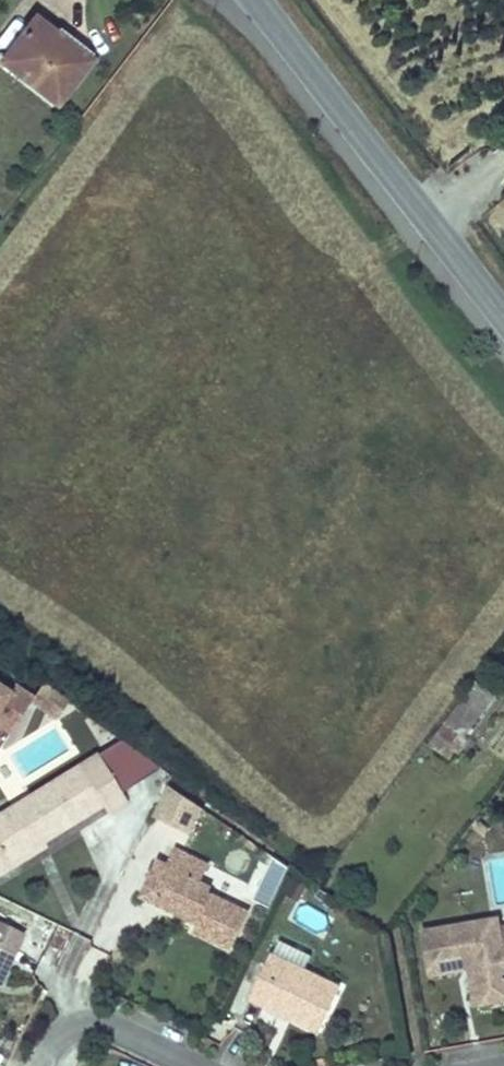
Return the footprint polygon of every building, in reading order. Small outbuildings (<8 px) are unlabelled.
[(85,61),(49,35),(54,29),(34,14),(12,41),(0,57),(54,100),(85,61)] [(54,29),(49,35),(85,61),(89,57),(54,29)] [(473,677),(436,727),(450,738),(457,729),(464,734),(494,693),(473,677)] [(13,690),(29,700),(36,689),(20,679),(13,690)] [(13,690),(0,681),(0,710),(13,690)] [(42,686),(33,702),(57,716),(66,700),(42,686)] [(13,690),(0,710),(0,725),(10,731),(29,700),(13,690)] [(126,733),(101,751),(127,786),(151,768),(126,733)] [(104,806),(109,815),(127,804),(97,754),(0,813),(0,850),(8,864),(43,842),(104,806)] [(204,807),(170,786),(155,815),(192,832),(204,807)] [(490,825),(482,819),(475,828),(484,834),(490,825)] [(0,850),(0,877),(47,849),(43,842),(8,864),(0,850)] [(198,928),(236,947),(253,912),(212,892),(214,886),(202,881),(211,864),(179,848),(174,861),(160,889),(164,904),(192,918),(196,909),(205,913),(201,922),(198,928)] [(162,855),(146,896),(164,904),(160,889),(174,861),(162,855)] [(205,913),(196,909),(192,918),(201,922),(205,913)] [(499,946),(495,924),(494,915),(419,928),(426,967),(464,960),(471,965),(477,1002),(503,998),(503,945),(499,946)] [(6,960),(12,963),(26,932),(0,920),(0,972),(6,960)] [(495,924),(499,946),(503,945),(503,923),(495,924)] [(296,1017),(322,1030),(344,985),(312,970),(321,952),(285,934),(275,951),(253,997),(268,1005),(272,997),(299,1011),(296,1017)] [(0,972),(0,987),(12,963),(6,960),(0,972)] [(471,1003),(477,1002),(471,965),(464,960),(426,967),(427,973),(465,966),(471,1003)] [(272,997),(268,1005),(296,1017),(299,1011),(272,997)]
